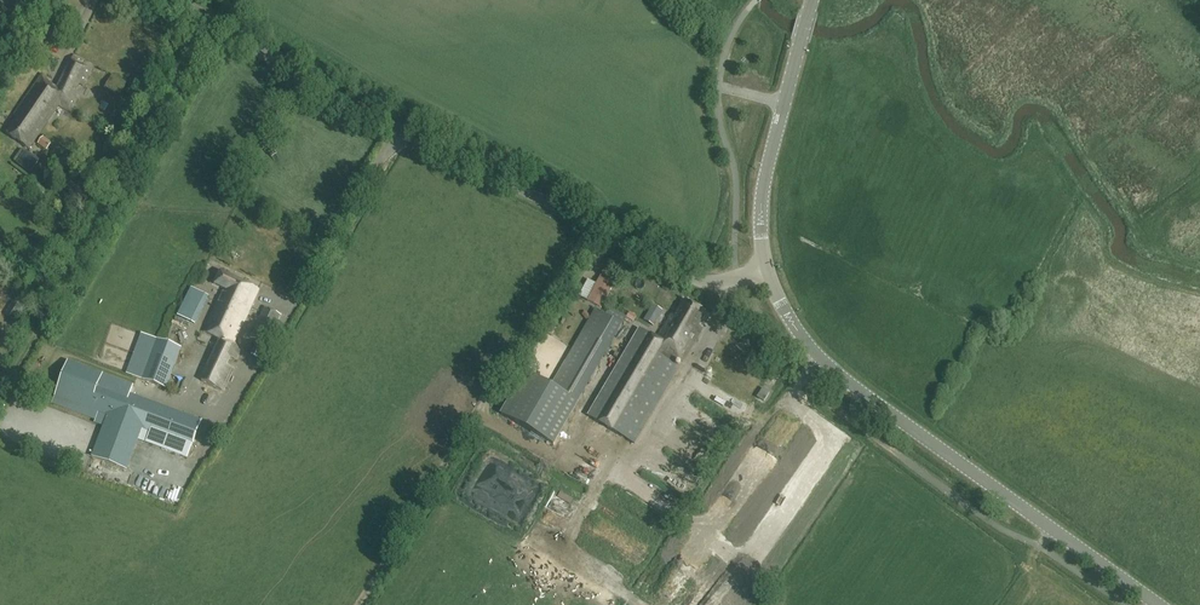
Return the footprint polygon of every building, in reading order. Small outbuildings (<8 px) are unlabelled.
[(58,105),(71,111),(80,92),(75,90),(78,83),(83,85),(92,64),(73,55),(55,96),(47,92),(52,80),(43,74),(15,115),(19,117),(8,133),(30,148),(58,105)] [(52,143),(44,136),(38,143),(47,150),(52,143)] [(224,288),(204,332),(220,339),(201,380),(221,390),(231,368),(226,366),(229,359),(235,360),(239,352),(236,345),(234,344),(259,289),(220,271),(215,283),(224,288)] [(616,280),(603,273),(599,280),(597,284),(588,301),(601,308),(612,287),(616,280)] [(206,295),(192,289),(179,316),(193,322),(206,295)] [(657,338),(640,328),(589,416),(635,443),(679,367),(674,364),(677,359),(682,362),(702,328),(698,326),(706,312),(685,300),(676,315),(672,312),(657,338)] [(24,308),(13,301),(5,314),(16,321),(24,308)] [(265,308),(251,338),(267,345),(281,315),(265,308)] [(623,326),(596,310),(550,383),(525,368),(500,409),(553,441),(577,401),(623,326)] [(181,348),(158,339),(143,379),(166,388),(181,348)] [(132,385),(69,362),(53,403),(97,420),(96,422),(104,425),(93,456),(127,469),(138,439),(187,458),(201,420),(129,393),(132,385)] [(758,397),(764,401),(769,392),(763,388),(758,397)] [(614,574),(608,580),(620,591),(626,584),(614,574)]
